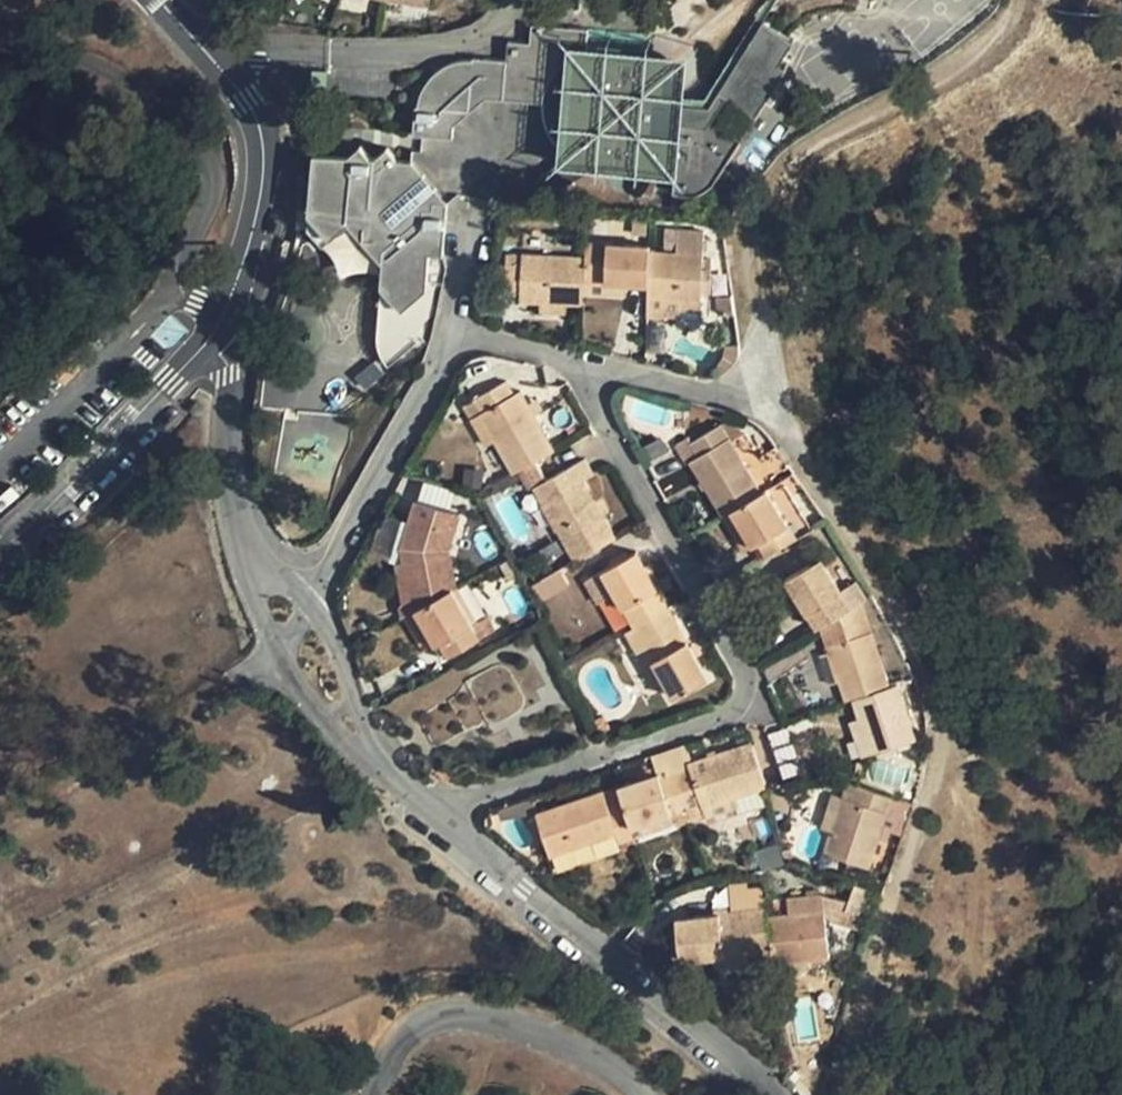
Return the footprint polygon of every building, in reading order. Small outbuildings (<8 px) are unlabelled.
[(710,105),(685,104),(677,174),(674,191),(686,194),(692,193),(699,192),(713,183),(729,158),(742,137),(719,122),(733,99),(757,114),(786,69),(779,63),(793,41),(762,23),(710,105)] [(486,97),(532,100),(549,26),(532,24),(531,42),(509,41),(507,60),(474,57),(473,59),(462,60),(450,63),(436,72),(424,86),(420,95),(418,106),(416,105),(413,134),(453,137),(454,125),(486,97)] [(559,164),(677,174),(685,104),(689,54),(586,45),(588,29),(549,26),(532,100),(543,100),(544,121),(550,133),(560,149),(559,164)] [(411,180),(413,161),(398,160),(387,147),(376,158),(371,158),(361,146),(349,156),(314,152),(309,213),(331,239),(350,223),(383,263),(381,287),(427,291),(429,254),(443,254),(448,202),(429,201),(411,180)] [(448,202),(413,161),(411,180),(429,201),(448,202)] [(649,285),(647,317),(663,317),(663,315),(682,316),(682,309),(682,302),(702,304),(706,229),(678,228),(677,251),(651,250),(649,285)] [(612,284),(649,285),(651,250),(651,244),(585,241),(584,256),(583,282),(612,284)] [(584,256),(507,253),(506,263),(498,263),(497,293),(520,294),(520,300),(534,301),(563,303),(582,303),(582,293),(583,282),(584,256)] [(506,263),(507,253),(498,253),(498,263),(506,263)] [(612,284),(583,282),(582,293),(612,295),(612,284)] [(563,303),(534,301),(534,311),(562,312),(563,303)] [(519,467),(559,444),(538,408),(533,400),(525,386),(520,388),(512,375),(468,400),(476,414),(485,409),(519,467)] [(541,396),(533,400),(538,408),(546,403),(541,396)] [(767,487),(776,482),(772,474),(788,466),(775,446),(760,455),(745,430),(742,426),(738,423),(733,421),(726,421),(722,423),(691,442),(687,436),(673,443),(685,464),(689,461),(722,515),(731,509),(767,487)] [(574,559),(616,535),(584,479),(592,474),(582,458),(533,487),(541,502),(558,531),(574,559)] [(798,537),(767,487),(731,509),(753,545),(758,542),(767,556),(798,537)] [(453,588),(457,585),(451,549),(462,514),(413,499),(399,547),(412,611),(415,609),(452,588),(453,588)] [(558,531),(541,502),(533,507),(549,535),(558,531)] [(731,509),(722,515),(744,551),(753,545),(731,509)] [(634,627),(669,607),(650,575),(645,565),(637,551),(588,579),(600,600),(614,592),(634,627)] [(833,574),(827,564),(821,556),(785,578),(796,596),(807,614),(809,613),(817,627),(821,624),(862,599),(854,586),(844,592),(833,574)] [(510,581),(517,576),(507,560),(499,564),(510,581)] [(827,564),(833,574),(839,571),(832,561),(827,564)] [(655,571),(650,562),(645,565),(650,575),(655,571)] [(569,582),(561,566),(547,575),(554,590),(569,582)] [(796,596),(785,578),(776,584),(787,602),(796,596)] [(481,637),(452,588),(415,609),(416,611),(433,640),(436,645),(442,642),(450,656),(481,637)] [(890,684),(862,599),(821,624),(829,651),(821,653),(830,684),(840,681),(846,699),(852,696),(890,684)] [(690,645),(669,607),(634,627),(653,659),(674,696),(709,677),(696,655),(690,645)] [(406,617),(423,645),(433,640),(416,611),(406,617)] [(653,659),(634,627),(625,632),(644,665),(653,659)] [(690,645),(696,655),(703,652),(697,641),(690,645)] [(444,659),(450,656),(442,642),(436,645),(444,659)] [(890,684),(852,696),(854,702),(859,716),(871,752),(917,737),(899,681),(890,684)] [(605,714),(595,719),(601,732),(605,714)] [(862,754),(871,752),(859,716),(850,719),(862,754)] [(766,787),(751,742),(688,762),(690,769),(676,774),(691,820),(735,806),(732,798),(766,787)] [(672,827),(691,820),(676,774),(661,779),(658,773),(618,786),(632,827),(636,825),(668,815),(671,825),(672,827)] [(892,796),(847,783),(842,796),(832,827),(824,850),(870,865),(892,796)] [(632,827),(618,786),(536,813),(550,854),(616,833),(620,842),(635,837),(632,827)] [(832,827),(842,796),(833,792),(823,824),(832,827)] [(639,835),(671,825),(668,815),(636,825),(639,835)] [(861,912),(869,889),(862,887),(860,887),(853,908),(861,912)] [(773,963),(809,959),(830,956),(822,893),(788,897),(790,913),(767,916),(771,950),(772,960),(773,963)] [(767,916),(766,908),(676,918),(681,961),(713,957),(771,950),(767,916)] [(771,950),(713,957),(714,967),(772,960),(771,950)] [(810,968),(809,959),(773,963),(773,972),(810,968)]
